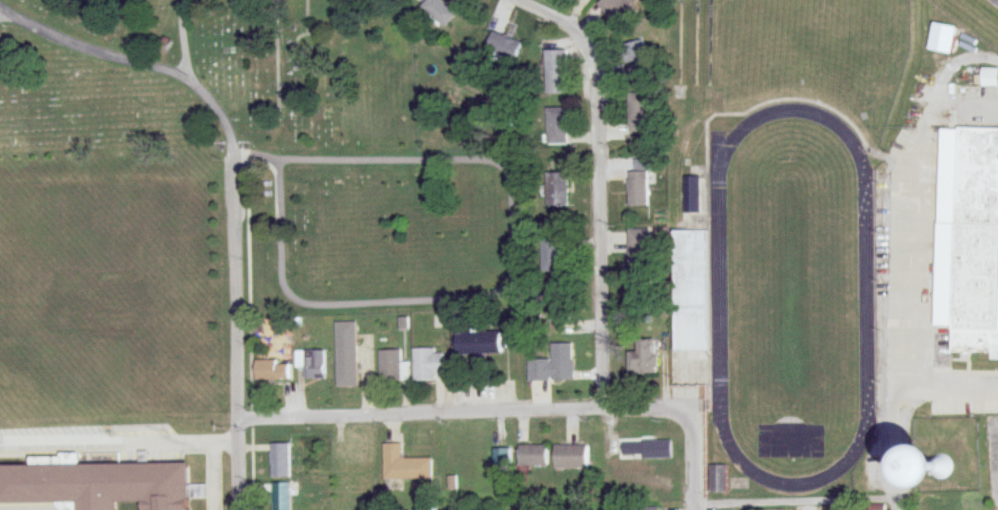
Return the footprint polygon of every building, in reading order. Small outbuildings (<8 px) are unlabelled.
[(446,28),(458,13),(443,0),(414,0),(446,28)] [(636,11),(628,0),(603,0),(598,4),(616,26),(636,11)] [(956,26),(933,21),(927,49),(951,54),(956,26)] [(514,65),(522,43),(492,32),(484,54),(514,65)] [(627,42),(630,75),(649,73),(646,41),(627,42)] [(567,95),(567,50),(545,50),(545,95),(567,95)] [(981,68),(981,87),(997,87),(997,68),(981,68)] [(648,133),(648,93),(629,93),(629,133),(648,133)] [(548,144),(569,144),(569,108),(548,108),(548,144)] [(941,126),(997,127),(997,358),(993,358),(993,351),(954,350),(954,323),(936,323),(941,126)] [(629,206),(649,206),(649,172),(629,172),(629,206)] [(569,173),(547,173),(547,207),(569,207),(569,173)] [(686,176),(686,212),(704,212),(704,176),(686,176)] [(649,229),(629,230),(630,289),(650,288),(649,229)] [(675,229),(676,349),(711,349),(710,229),(675,229)] [(548,238),(548,272),(567,272),(567,238),(548,238)] [(545,302),(545,328),(564,328),(564,302),(545,302)] [(358,322),(337,322),(337,387),(358,387),(358,322)] [(502,355),(502,332),(456,332),(456,355),(502,355)] [(657,339),(629,339),(629,372),(657,372),(657,339)] [(551,379),(573,379),(573,343),(551,343),(551,379)] [(437,381),(437,376),(443,376),(443,353),(435,353),(435,348),(413,348),(413,381),(437,381)] [(326,379),(326,349),(305,349),(305,379),(326,379)] [(255,379),(292,379),(292,361),(255,361),(255,379)] [(273,477),(291,477),(291,444),(273,444),(273,477)] [(432,458),(402,459),(402,444),(384,444),(384,481),(432,480),(432,458)] [(553,468),(587,468),(587,444),(553,444),(553,468)] [(548,445),(519,445),(519,466),(548,466),(548,445)] [(494,447),(493,467),(511,468),(512,448),(494,447)] [(189,497),(189,509),(142,509),(142,501),(117,501),(117,509),(79,509),(79,501),(0,502),(0,464),(31,464),(31,454),(81,453),(81,464),(186,463),(187,486),(204,486),(204,497),(189,497)] [(709,493),(727,493),(727,465),(709,465),(709,493)] [(293,484),(272,484),(272,509),(293,509),(293,484)]
